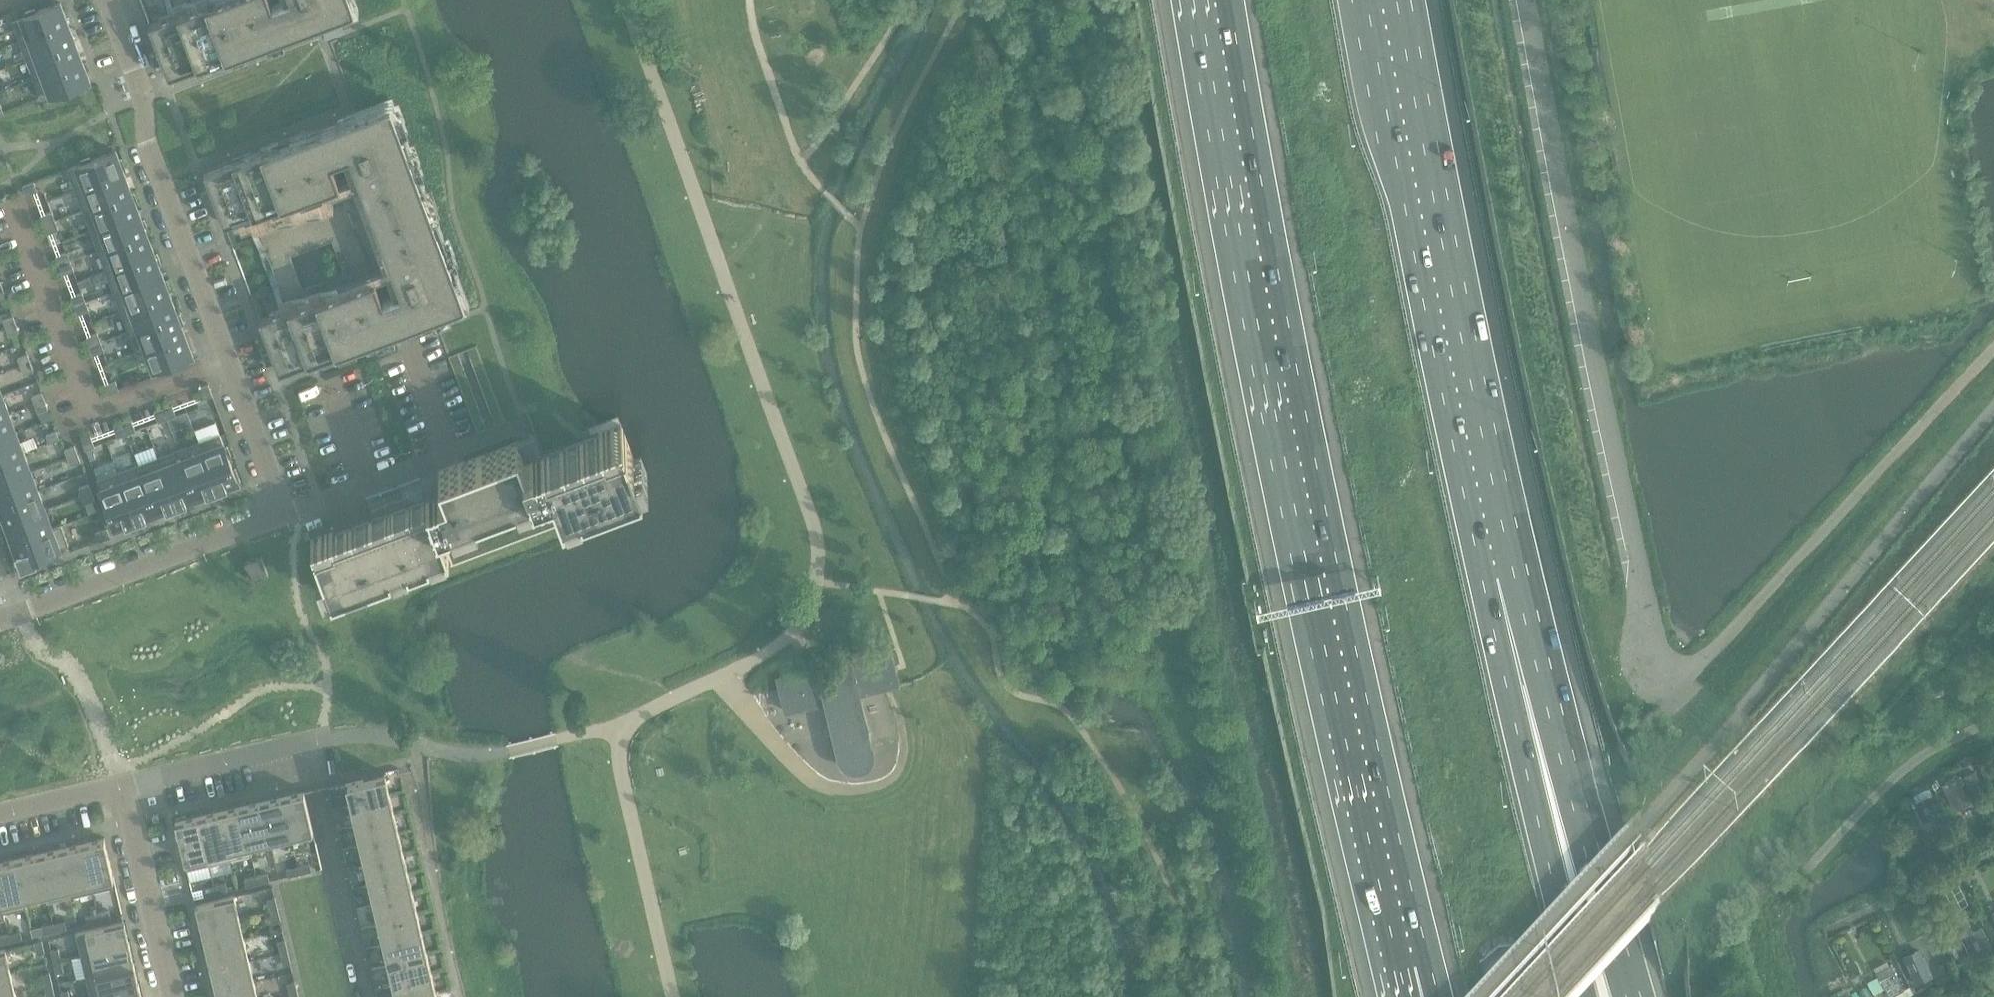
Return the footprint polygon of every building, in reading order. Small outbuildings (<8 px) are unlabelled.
[(273,2),(272,0),(213,0),(181,12),(149,24),(169,76),(355,7),(352,0),(278,0),(273,2)] [(61,3),(36,12),(35,9),(26,13),(26,16),(12,21),(20,41),(68,23),(61,3)] [(68,23),(20,41),(27,60),(75,42),(68,23)] [(75,42),(27,60),(34,79),(82,61),(75,42)] [(82,61),(34,79),(42,99),(56,94),(57,96),(66,93),(65,90),(90,81),(82,61)] [(465,301),(390,102),(338,121),(205,171),(224,224),(255,212),(340,181),(337,172),(346,169),(342,156),(350,153),(358,173),(394,269),(393,269),(401,291),(384,297),(376,276),(260,319),(279,371),(465,301)] [(116,152),(78,166),(86,186),(123,172),(116,152)] [(123,172),(86,186),(93,207),(131,193),(123,172)] [(24,187),(27,195),(38,191),(35,183),(24,187)] [(131,193),(93,207),(101,227),(138,213),(131,193)] [(41,216),(44,224),(55,220),(52,212),(41,216)] [(138,213),(101,227),(108,247),(146,233),(138,213)] [(44,226),(47,234),(58,230),(55,222),(44,226)] [(146,233),(108,247),(116,267),(153,253),(146,233)] [(56,257),(59,265),(70,261),(67,252),(56,257)] [(153,253),(116,267),(124,288),(161,274),(153,253)] [(59,267),(62,275),(74,271),(71,263),(59,267)] [(161,274),(124,288),(131,308),(169,294),(161,274)] [(71,298),(74,306),(85,302),(82,294),(71,298)] [(169,294),(131,308),(139,328),(176,314),(169,294)] [(74,308),(78,316),(89,312),(86,304),(74,308)] [(185,334),(182,326),(184,325),(181,315),(178,316),(177,314),(139,328),(129,332),(137,352),(185,334)] [(4,320),(7,328),(17,324),(14,316),(4,320)] [(7,328),(10,336),(20,332),(17,324),(7,328)] [(86,338),(89,346),(100,342),(97,334),(86,338)] [(193,355),(185,334),(137,352),(137,353),(146,349),(153,370),(158,368),(159,370),(169,367),(168,364),(193,355)] [(89,348),(92,356),(104,352),(101,344),(89,348)] [(18,358),(21,366),(31,363),(28,355),(18,358)] [(21,366),(24,374),(34,370),(31,363),(21,366)] [(103,385),(106,393),(117,389),(114,381),(103,385)] [(209,384),(199,387),(204,399),(213,395),(209,384)] [(32,397),(35,404),(45,401),(42,393),(32,397)] [(0,396),(0,418),(10,414),(3,395),(0,396)] [(35,404),(38,412),(48,408),(45,401),(35,404)] [(172,404),(163,408),(168,419),(177,416),(172,404)] [(163,408),(154,411),(159,422),(168,419),(163,408)] [(0,418),(0,439),(17,433),(10,414),(0,418)] [(132,420),(123,423),(127,434),(136,431),(132,420)] [(123,423),(114,426),(118,438),(127,434),(123,423)] [(427,497),(311,541),(332,595),(336,607),(451,564),(451,565),(569,521),(569,520),(614,503),(646,491),(641,479),(642,479),(621,425),(599,433),(544,454),(539,441),(520,448),(518,442),(438,471),(441,477),(422,484),(427,497)] [(47,435),(50,443),(60,439),(57,431),(47,435)] [(0,439),(0,461),(24,452),(17,433),(0,439)] [(220,434),(199,442),(217,490),(226,487),(227,489),(241,483),(236,469),(234,469),(229,457),(232,456),(228,447),(225,448),(220,434)] [(91,435),(82,439),(86,450),(95,446),(91,435)] [(199,442),(179,449),(197,498),(217,490),(199,442)] [(65,450),(68,457),(78,454),(75,446),(65,450)] [(179,449),(159,457),(177,505),(197,498),(179,449)] [(0,461),(0,483),(31,471),(24,452),(0,461)] [(68,457),(71,465),(81,461),(78,454),(68,457)] [(159,457),(138,464),(157,513),(177,505),(159,457)] [(138,464),(118,472),(136,520),(157,513),(138,464)] [(0,483),(0,505),(38,490),(31,471),(0,483)] [(118,472),(97,480),(115,528),(118,527),(119,530),(129,526),(128,523),(136,520),(118,472)] [(79,488),(82,496),(92,492),(89,484),(79,488)] [(0,505),(0,508),(6,524),(46,509),(38,490),(0,505)] [(82,496),(85,504),(95,500),(92,492),(82,496)] [(46,509),(6,524),(13,543),(62,525),(61,524),(52,528),(46,509)] [(62,525),(13,543),(17,554),(22,567),(36,562),(35,558),(46,554),(47,556),(56,553),(55,550),(69,545),(62,525)] [(96,532),(99,541),(111,537),(107,528),(96,532)] [(262,556),(256,558),(246,562),(253,580),(269,574),(262,556)] [(851,661),(850,657),(817,665),(818,669),(778,679),(786,711),(826,702),(839,759),(840,761),(841,763),(843,765),(845,767),(847,768),(849,770),(852,771),(855,771),(859,771),(860,770),(862,770),(863,769),(866,768),(867,767),(869,764),(871,762),(871,761),(872,759),(872,756),(873,754),(872,752),(872,751),(858,694),(898,684),(891,652),(851,661)] [(386,772),(346,781),(351,802),(391,793),(386,772)] [(282,795),(291,835),(313,830),(304,790),(282,795)] [(391,793),(351,802),(355,822),(395,813),(391,793)] [(1939,809),(1932,793),(1913,801),(1921,817),(1939,809)] [(282,795),(261,800),(270,840),(291,835),(282,795)] [(261,800),(240,805),(251,855),(253,854),(250,845),(270,840),(261,800)] [(240,805),(219,810),(230,860),(251,855),(240,805)] [(219,810),(198,815),(209,865),(230,860),(219,810)] [(395,813),(355,822),(360,842),(400,833),(395,813)] [(198,815),(176,820),(185,860),(206,855),(208,865),(209,865),(198,815)] [(400,833),(360,842),(365,862),(405,853),(400,833)] [(105,837),(81,842),(91,882),(93,892),(116,886),(105,837)] [(71,897),(72,897),(70,887),(91,882),(81,842),(59,848),(71,897)] [(59,848),(37,853),(48,902),(71,897),(59,848)] [(26,908),(27,907),(25,898),(45,893),(47,903),(48,902),(37,853),(15,858),(26,908)] [(405,853),(365,862),(369,882),(409,873),(405,853)] [(15,858),(0,862),(0,895),(4,913),(26,908),(15,858)] [(312,871),(310,863),(299,866),(300,874),(312,871)] [(300,874),(299,866),(287,869),(289,877),(300,874)] [(270,881),(268,873),(257,876),(258,884),(270,881)] [(409,873),(369,882),(374,902),(414,892),(409,873)] [(258,884),(257,876),(245,879),(247,887),(258,884)] [(228,891),(226,883),(214,886),(216,894),(228,891)] [(216,894),(214,886),(203,889),(205,897),(216,894)] [(414,892),(374,902),(379,922),(419,912),(414,892)] [(234,896),(195,905),(201,927),(240,918),(234,896)] [(278,909),(276,897),(268,899),(271,911),(278,909)] [(281,921),(278,909),(271,911),(273,923),(281,921)] [(111,918),(110,911),(98,913),(100,921),(111,918)] [(419,912),(379,922),(383,942),(423,932),(419,912)] [(100,921),(98,913),(86,916),(88,924),(100,921)] [(240,918),(201,927),(206,949),(245,939),(240,918)] [(67,929),(65,921),(54,924),(55,932),(67,929)] [(125,922),(76,933),(81,956),(130,944),(125,922)] [(55,932),(54,924),(42,926),(44,934),(55,932)] [(1987,945),(1978,926),(1964,934),(1973,952),(1987,945)] [(23,939),(21,931),(9,934),(11,942),(23,939)] [(423,932),(383,942),(388,961),(428,952),(423,932)] [(9,934),(0,936),(0,944),(11,942),(9,934)] [(245,939),(206,949),(211,970),(249,960),(245,939)] [(288,951),(286,940),(278,941),(281,953),(288,951)] [(45,953),(42,941),(35,943),(37,955),(45,953)] [(130,944),(81,956),(86,977),(135,965),(130,944)] [(62,960),(59,948),(51,950),(54,962),(62,960)] [(0,951),(0,975),(11,972),(6,950),(0,951)] [(291,963),(288,951),(281,953),(283,965),(291,963)] [(428,952),(388,961),(393,981),(433,972),(428,952)] [(1930,975),(1917,954),(1902,964),(1915,985),(1930,975)] [(57,974),(64,972),(62,960),(54,962),(57,974)] [(249,960),(211,970),(215,991),(254,981),(249,960)] [(86,977),(91,996),(94,996),(140,986),(135,965),(86,977)] [(0,975),(0,996),(16,993),(11,972),(0,975)] [(393,981),(396,996),(415,996),(437,992),(433,972),(393,981)] [(53,984),(50,973),(42,974),(45,986),(53,984)] [(215,991),(217,996),(258,996),(254,981),(215,991)] [(298,993),(295,982),(288,984),(290,995),(298,993)] [(55,996),(53,984),(45,986),(47,996),(51,996),(55,996)] [(101,996),(142,996),(140,986),(94,996),(99,996),(101,996)] [(1962,987),(1943,996),(1967,996),(1962,987)]
